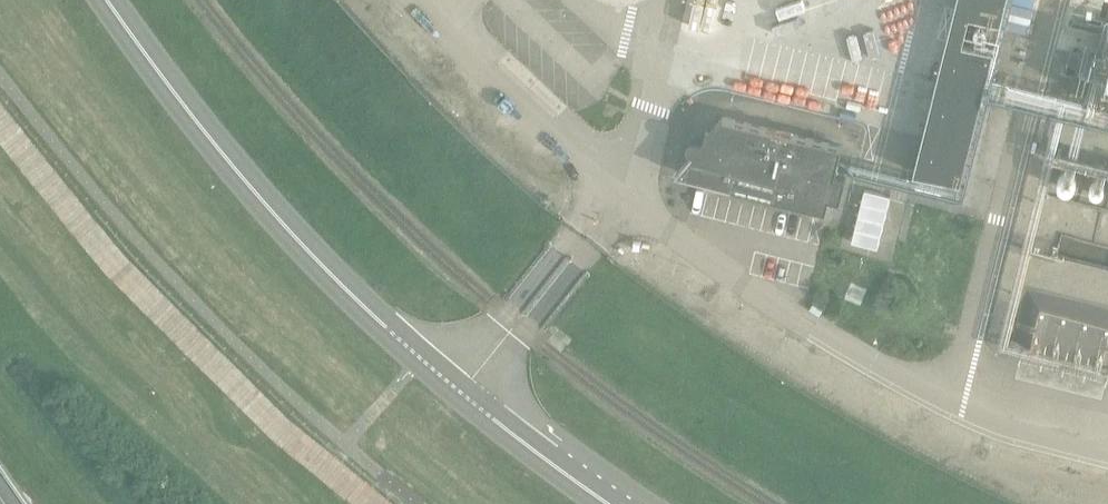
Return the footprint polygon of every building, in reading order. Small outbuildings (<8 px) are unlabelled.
[(914,173),(961,185),(996,50),(963,41),(970,13),(1003,21),(1009,0),(957,0),(914,173)] [(845,147),(725,118),(703,142),(701,140),(700,140),(699,139),(697,139),(694,139),(693,139),(691,140),(690,141),(689,142),(689,143),(688,144),(688,145),(688,147),(688,148),(688,149),(688,150),(688,151),(689,152),(691,154),(693,155),(694,156),(678,173),(829,210),(831,196),(844,201),(849,175),(837,172),(845,147)] [(865,189),(852,241),(878,248),(891,196),(865,189)]
